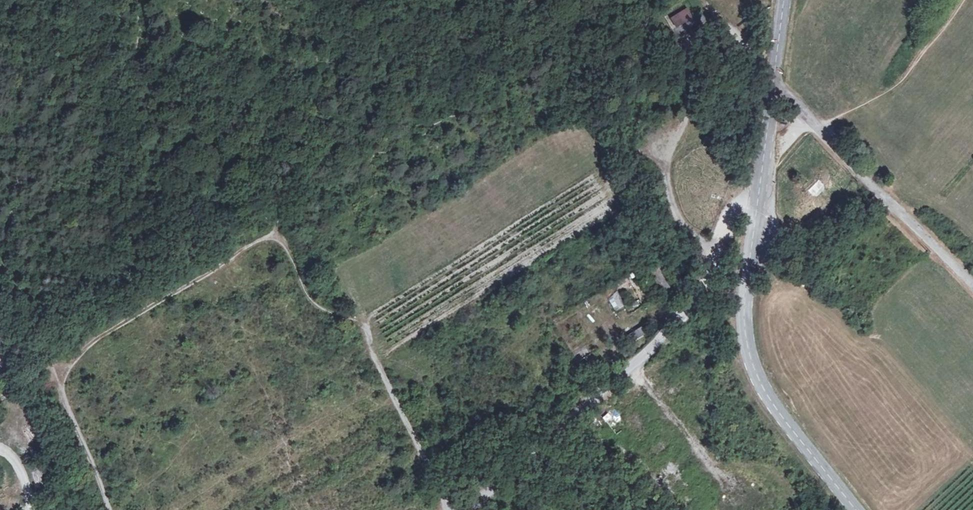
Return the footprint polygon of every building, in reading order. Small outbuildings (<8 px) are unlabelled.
[(687,6),(670,16),(676,25),(693,16),(687,6)] [(687,23),(673,27),(675,35),(689,31),(687,23)] [(823,185),(819,180),(809,191),(814,195),(817,196),(822,191),(823,193),(826,191),(824,189),(823,185)] [(642,327),(626,337),(630,343),(645,333),(642,327)] [(614,410),(603,415),(611,433),(623,427),(614,410)] [(415,472),(422,468),(419,463),(412,466),(415,472)]
